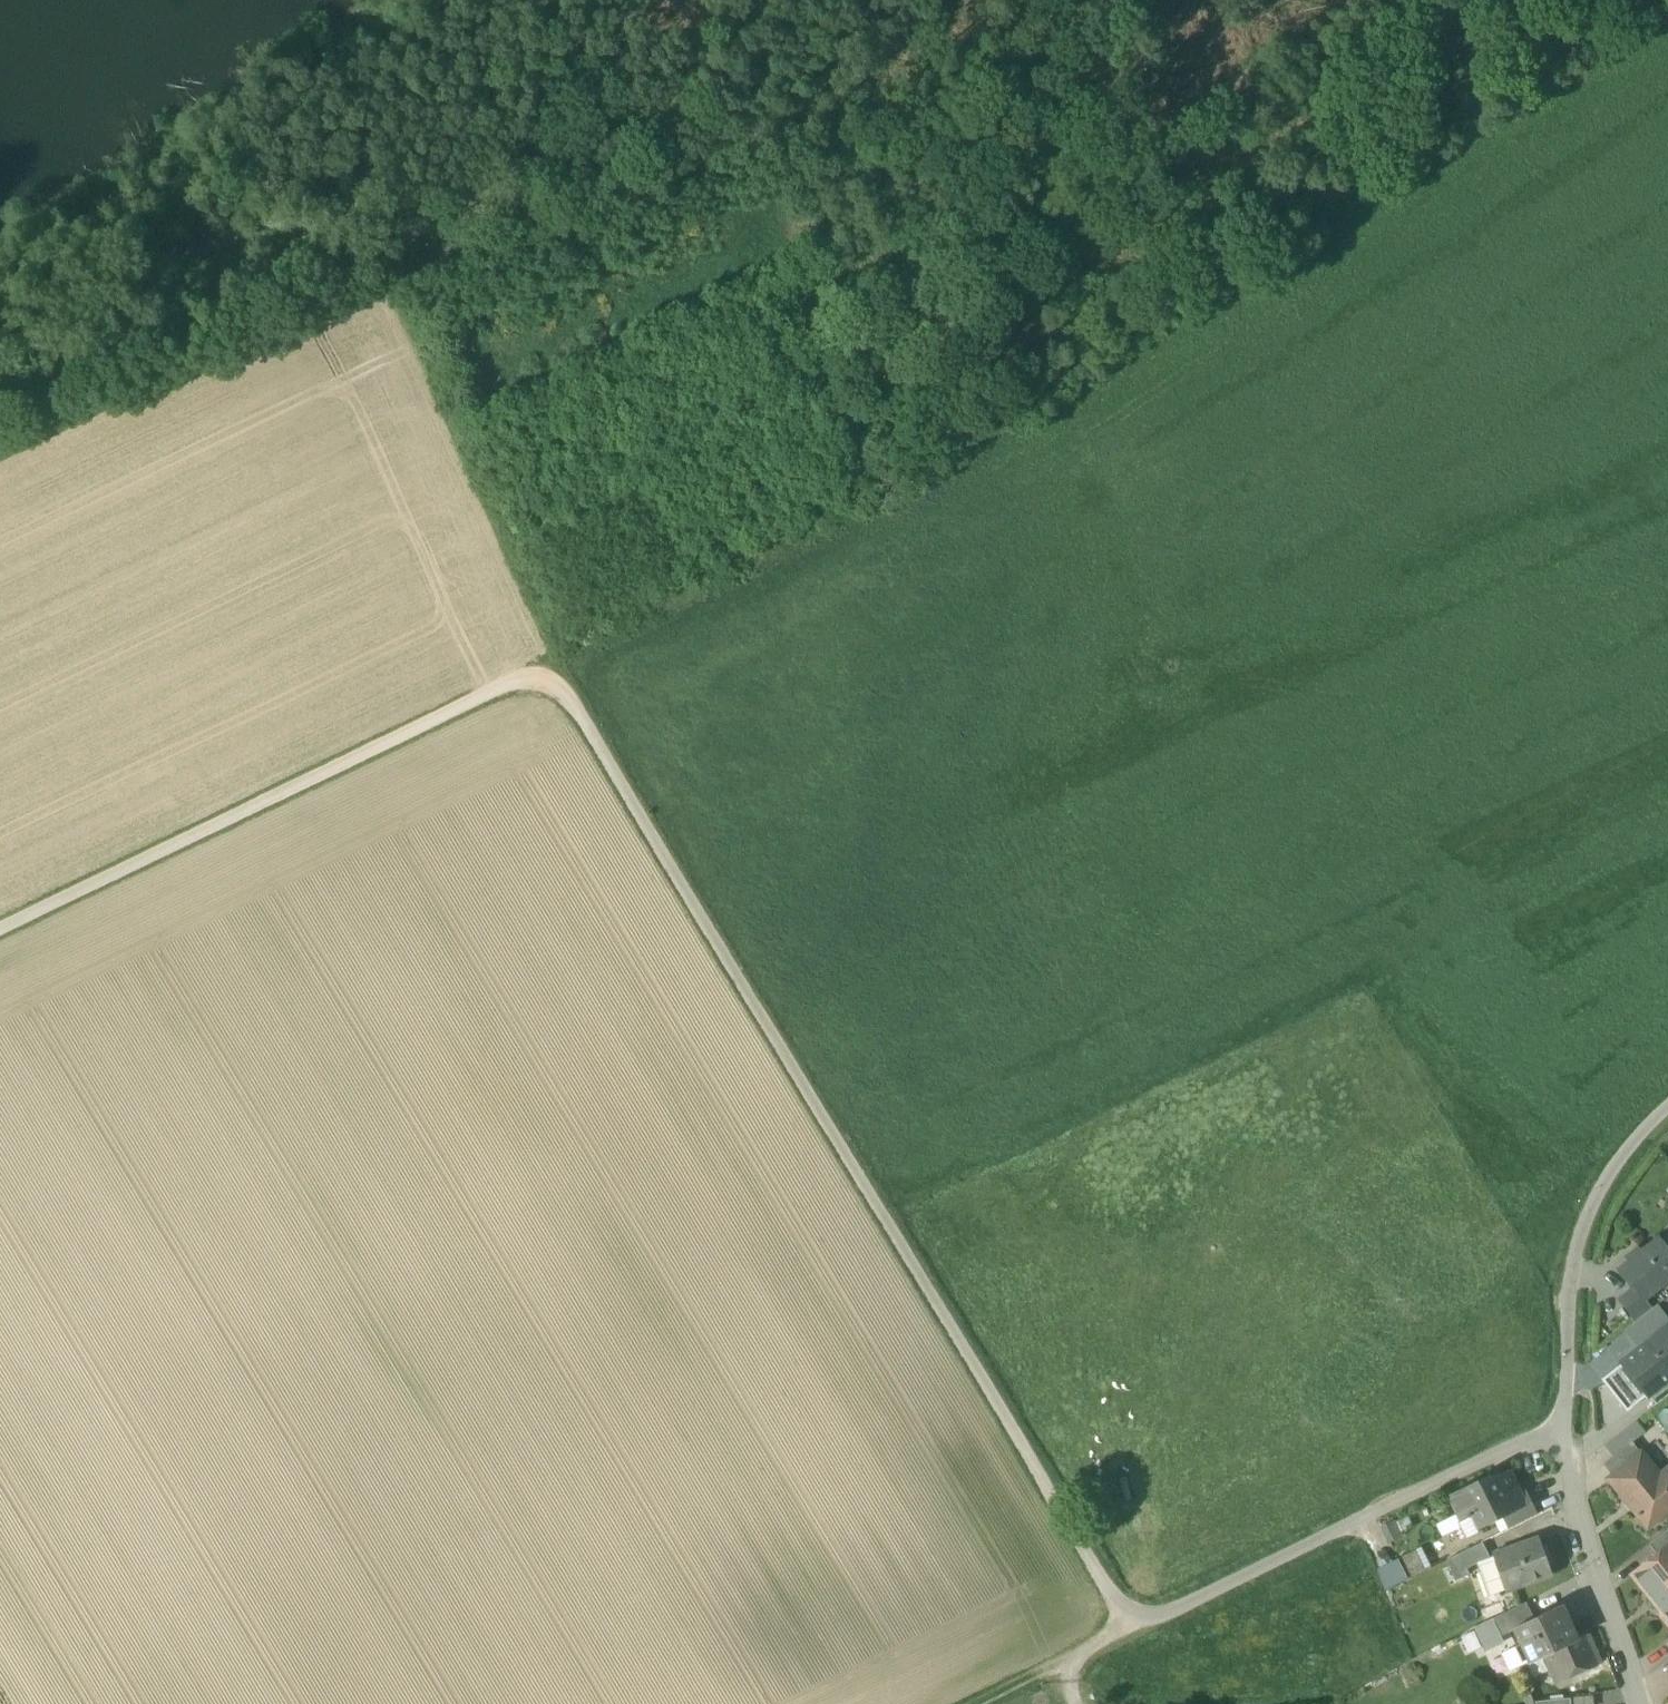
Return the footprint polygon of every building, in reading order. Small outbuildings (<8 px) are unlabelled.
[(1643,1299),(1644,1298),(1667,1279),(1667,1252),(1659,1240),(1620,1271),(1633,1287),(1643,1299)] [(1617,1299),(1635,1322),(1652,1309),(1644,1298),(1643,1299),(1633,1287),(1617,1299)] [(1641,1349),(1665,1329),(1667,1327),(1667,1319),(1657,1305),(1652,1309),(1635,1322),(1626,1330),(1641,1349)] [(1665,1329),(1641,1349),(1623,1363),(1648,1394),(1667,1379),(1667,1333),(1665,1329)] [(1627,1411),(1648,1394),(1623,1363),(1602,1380),(1627,1411)] [(1648,1394),(1657,1405),(1667,1396),(1667,1379),(1648,1394)] [(1605,1446),(1613,1457),(1632,1442),(1633,1442),(1645,1433),(1636,1421),(1605,1446)] [(1642,1453),(1633,1442),(1632,1442),(1613,1457),(1603,1464),(1613,1476),(1642,1453)] [(1648,1527),(1667,1511),(1667,1470),(1660,1476),(1642,1453),(1613,1476),(1610,1479),(1648,1527)] [(1473,1521),(1477,1529),(1477,1528),(1503,1516),(1525,1504),(1519,1493),(1509,1471),(1488,1481),(1486,1477),(1449,1496),(1461,1520),(1464,1526),(1473,1521)] [(1503,1516),(1509,1528),(1537,1514),(1524,1490),(1519,1493),(1525,1504),(1503,1516)] [(1464,1526),(1461,1520),(1458,1522),(1466,1538),(1479,1531),(1477,1528),(1477,1529),(1473,1521),(1464,1526)] [(1382,1530),(1387,1540),(1396,1535),(1392,1525),(1382,1530)] [(1658,1555),(1667,1546),(1667,1529),(1649,1544),(1658,1555)] [(1493,1556),(1506,1591),(1552,1574),(1539,1540),(1493,1556)] [(1458,1555),(1466,1569),(1489,1558),(1482,1543),(1458,1555)] [(1658,1555),(1633,1574),(1664,1613),(1662,1615),(1667,1623),(1667,1546),(1658,1555)] [(1447,1561),(1456,1581),(1468,1575),(1466,1569),(1458,1555),(1447,1561)] [(1385,1588),(1408,1577),(1398,1557),(1375,1568),(1385,1588)] [(1493,1618),(1502,1636),(1514,1630),(1513,1628),(1533,1618),(1525,1602),(1493,1618)] [(1514,1630),(1521,1645),(1530,1662),(1542,1656),(1578,1640),(1561,1605),(1533,1618),(1513,1628),(1514,1630)] [(1589,1635),(1578,1640),(1542,1656),(1556,1684),(1601,1664),(1589,1635)] [(1511,1670),(1530,1662),(1521,1645),(1503,1653),(1511,1670)] [(1572,1703),(1593,1703),(1593,1695),(1572,1695),(1572,1703)]
